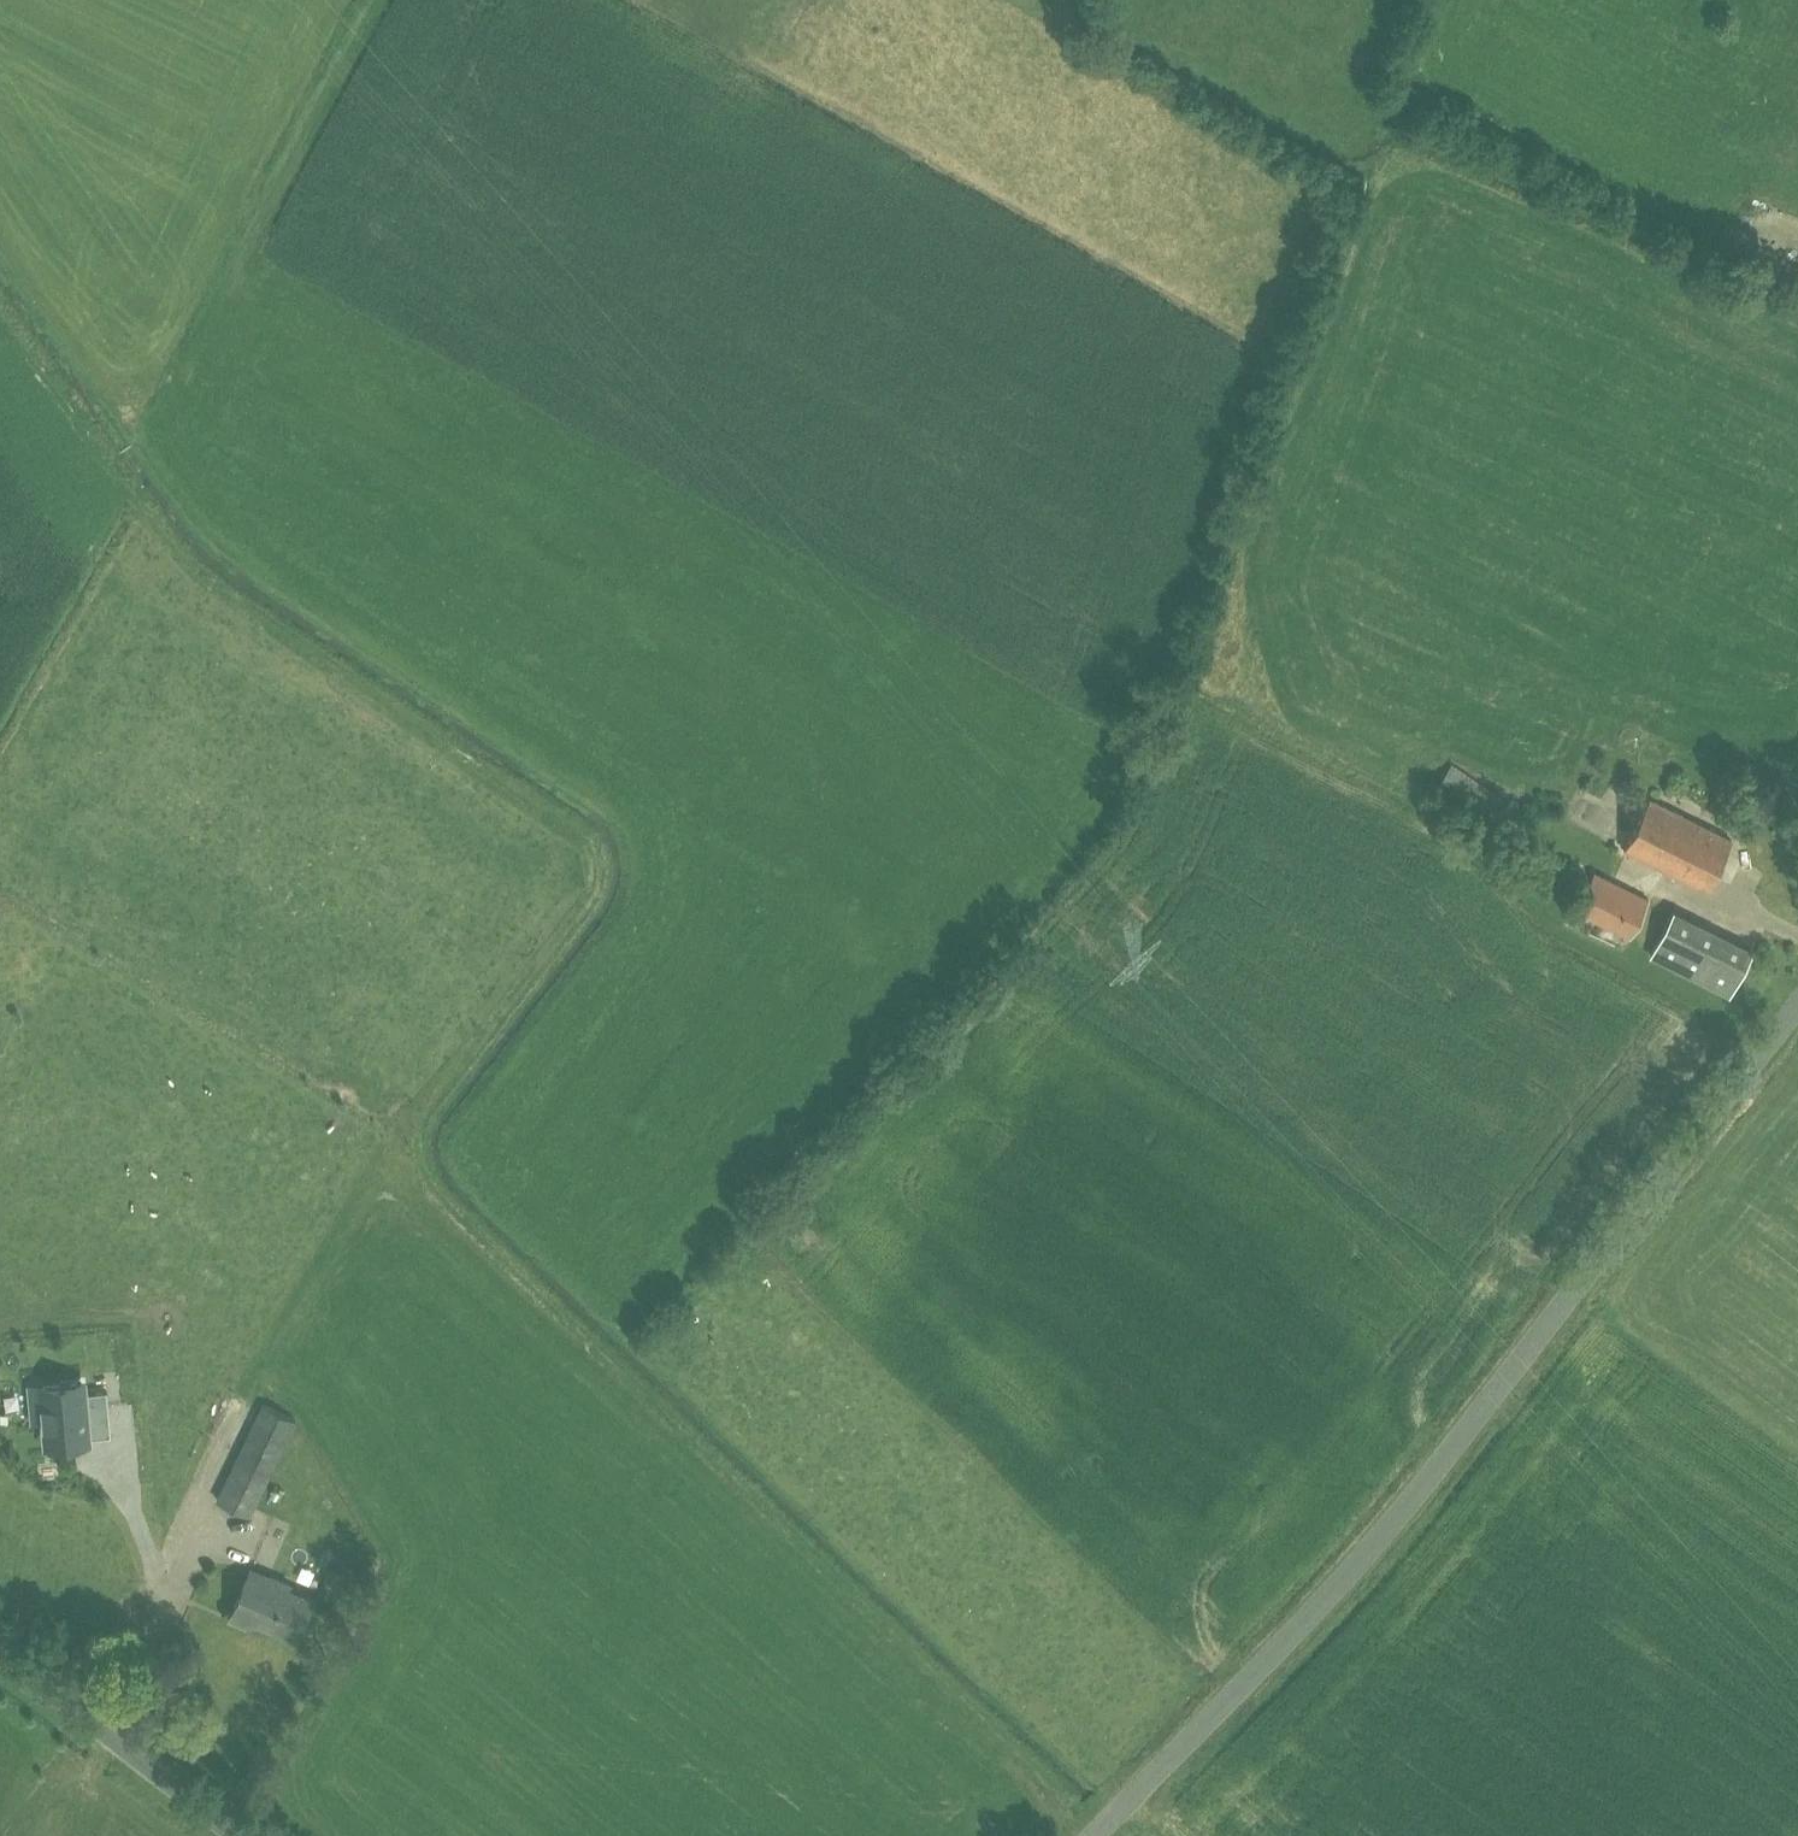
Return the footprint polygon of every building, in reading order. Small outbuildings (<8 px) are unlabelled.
[(1486,821),(1503,797),(1453,763),(1436,787),(1486,821)] [(1706,889),(1732,838),(1650,797),(1624,848),(1706,889)] [(1631,936),(1650,898),(1595,870),(1576,909),(1631,936)] [(1752,949),(1673,910),(1651,953),(1730,993),(1752,949)] [(49,1444),(75,1442),(87,1440),(87,1437),(84,1407),(109,1404),(108,1390),(83,1392),(82,1382),(44,1385),(49,1444)] [(251,1516),(297,1419),(263,1402),(216,1498),(251,1516)] [(297,1638),(314,1600),(289,1589),(291,1583),(253,1567),(231,1616),(251,1625),(254,1619),(297,1638)]
